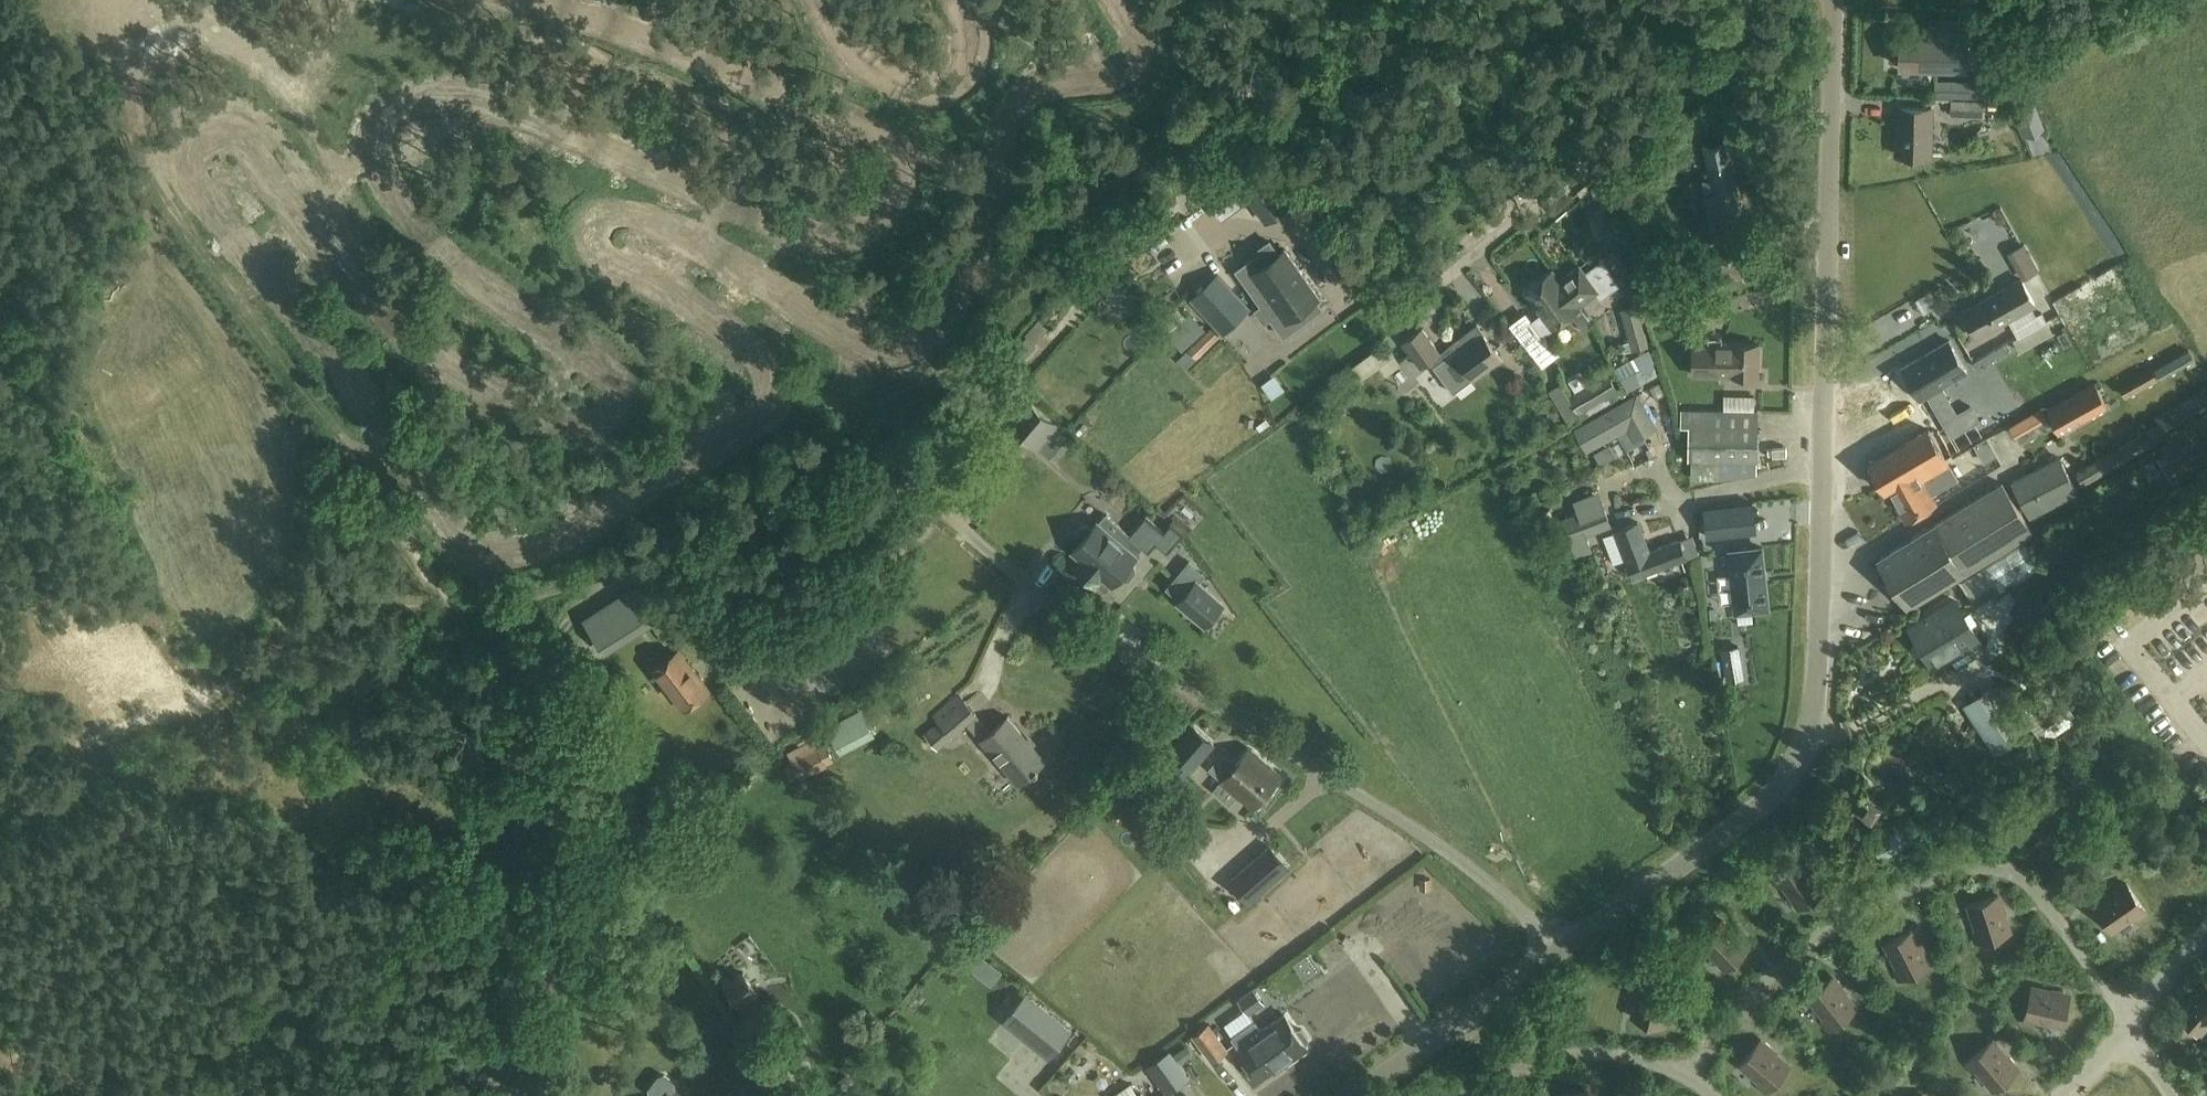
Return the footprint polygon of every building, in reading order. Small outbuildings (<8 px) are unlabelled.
[(1902,65),(1902,75),(1916,76),(1917,66),(1936,66),(1936,52),(1950,52),(1950,38),(1937,38),(1937,37),(1901,36),(1900,50),(1895,49),(1895,62),(1900,62),(1900,65),(1902,65)] [(1991,97),(1992,80),(1935,79),(1935,96),(1991,97)] [(1952,99),(1951,115),(1984,115),(1984,99),(1952,99)] [(2016,116),(2024,134),(2044,127),(2035,103),(1992,102),(1993,115),(2016,116)] [(1933,108),(1899,107),(1898,154),(1931,155),(1933,108)] [(1707,145),(1723,215),(1740,211),(1725,141),(1707,145)] [(1260,160),(1234,178),(1265,223),(1292,204),(1260,160)] [(1617,238),(1614,227),(1600,231),(1603,242),(1617,238)] [(1676,287),(1703,279),(1708,295),(1771,277),(1759,240),(1697,260),(1698,263),(1671,271),(1676,287)] [(1237,270),(1260,302),(1262,305),(1256,310),(1265,322),(1271,317),(1284,335),(1322,308),(1316,299),(1319,296),(1285,249),(1279,253),(1270,241),(1258,250),(1260,253),(1237,270)] [(2036,303),(2023,280),(2038,273),(2029,255),(2013,264),(2021,280),(1964,312),(1977,336),(2036,303)] [(1524,290),(1553,328),(1581,306),(1580,305),(1599,290),(1580,264),(1560,279),(1553,268),(1524,290)] [(1223,331),(1250,306),(1220,274),(1193,300),(1223,331)] [(1657,287),(1647,289),(1651,306),(1661,303),(1657,287)] [(2151,294),(2134,299),(2137,311),(2154,306),(2151,294)] [(2095,330),(2136,310),(2131,298),(2039,342),(2045,354),(2075,340),(2080,349),(2100,340),(2095,330)] [(1621,308),(1632,350),(1648,346),(1637,304),(1621,308)] [(1197,356),(1220,334),(1211,325),(1203,333),(1187,315),(1169,333),(1185,350),(1188,347),(1197,356)] [(1605,317),(1596,322),(1606,341),(1616,336),(1605,317)] [(1422,328),(1403,342),(1421,367),(1431,360),(1455,391),(1501,357),(1477,325),(1450,345),(1453,349),(1443,356),(1422,328)] [(1692,372),(1709,373),(1759,376),(1760,344),(1693,341),(1692,372)] [(1385,342),(1370,352),(1379,365),(1386,374),(1401,364),(1385,342)] [(1966,370),(1949,342),(1905,367),(1922,396),(1966,370)] [(2039,346),(1990,367),(1996,381),(2045,360),(2039,346)] [(2189,348),(2154,367),(2160,378),(2194,358),(2189,348)] [(1655,359),(1621,378),(1629,391),(1658,374),(1655,359)] [(2120,388),(2125,397),(2158,378),(2153,369),(2120,388)] [(1273,371),(1258,378),(1267,395),(1282,388),(1273,371)] [(1608,373),(1570,394),(1563,382),(1551,389),(1568,420),(1578,414),(1577,412),(1617,390),(1608,373)] [(2096,382),(2047,409),(2058,430),(2108,402),(2096,382)] [(2154,416),(2167,438),(2206,415),(2206,386),(2154,416)] [(1035,450),(1059,423),(1027,396),(1024,399),(1016,392),(1001,409),(1010,417),(1004,423),(1035,450)] [(1581,439),(1588,451),(1608,440),(1628,429),(1631,435),(1634,441),(1646,434),(1658,428),(1648,410),(1638,392),(1606,410),(1575,427),(1581,439)] [(1966,403),(1946,408),(1950,424),(1970,419),(1966,403)] [(2041,407),(1975,445),(1981,456),(2048,418),(2041,407)] [(1555,426),(1560,412),(1551,408),(1545,422),(1555,426)] [(1757,474),(1757,467),(1758,410),(1733,409),(1732,413),(1690,413),(1689,466),(1690,466),(1690,477),(1720,478),(1720,485),(1724,485),(1725,482),(1757,474)] [(2157,424),(2077,472),(2083,483),(2164,435),(2157,424)] [(2157,457),(2176,484),(2206,463),(2206,428),(2204,424),(2157,457)] [(1958,479),(1950,463),(1930,428),(1870,463),(1884,491),(1889,488),(1906,519),(1937,502),(1961,488),(1956,480),(1958,479)] [(2059,454),(2010,481),(2030,518),(2079,492),(2059,454)] [(2033,531),(2003,482),(1879,558),(1909,607),(2033,531)] [(1603,502),(1578,512),(1562,518),(1577,556),(1593,550),(1587,534),(1612,525),(1603,502)] [(1708,536),(1742,532),(1738,503),(1704,506),(1708,536)] [(1080,543),(1073,551),(1082,558),(1074,566),(1097,586),(1104,577),(1112,585),(1119,577),(1123,580),(1128,580),(1135,572),(1135,567),(1131,564),(1138,556),(1136,554),(1142,548),(1149,554),(1167,533),(1160,527),(1146,516),(1130,534),(1107,515),(1100,523),(1099,522),(1092,529),(1088,526),(1083,526),(1076,534),(1076,539),(1080,543)] [(1650,551),(1639,522),(1616,530),(1634,578),(1687,558),(1680,540),(1650,551)] [(1614,532),(1606,534),(1614,564),(1622,561),(1614,532)] [(1763,547),(1730,550),(1733,581),(1736,612),(1753,610),(1769,608),(1766,578),(1763,547)] [(1985,566),(1961,580),(1975,605),(2000,591),(1985,566)] [(1197,581),(1179,602),(1206,625),(1224,603),(1197,581)] [(655,621),(633,586),(582,618),(605,653),(655,621)] [(1955,597),(1909,627),(1935,668),(1981,638),(1955,597)] [(679,650),(655,669),(685,707),(709,689),(679,650)] [(1744,677),(1742,666),(1727,669),(1729,679),(1744,677)] [(2045,667),(2027,678),(2035,690),(2052,679),(2045,667)] [(1964,705),(1994,751),(2001,752),(2028,735),(2012,710),(2015,707),(2004,690),(2001,692),(1996,684),(1964,705)] [(2046,706),(2057,705),(2056,687),(2045,688),(2046,706)] [(938,749),(951,738),(978,715),(962,696),(936,719),(937,721),(924,732),(938,749)] [(834,721),(842,733),(834,739),(843,752),(874,730),(857,705),(834,721)] [(1009,717),(982,740),(1018,783),(1045,761),(1009,717)] [(1194,724),(1164,759),(1186,778),(1216,742),(1194,724)] [(814,739),(787,752),(793,763),(785,767),(791,779),(799,775),(801,779),(828,766),(827,764),(834,761),(825,744),(818,747),(814,739)] [(1283,776),(1251,748),(1222,781),(1254,809),(1283,776)] [(1947,767),(1940,774),(1952,785),(1959,778),(1947,767)] [(1868,818),(1879,802),(1864,791),(1859,795),(1847,780),(1840,785),(1853,803),(1852,806),(1868,818)] [(531,828),(540,834),(528,851),(540,860),(558,836),(527,813),(506,842),(515,849),(531,828)] [(1910,820),(1876,840),(1887,858),(1921,839),(1910,820)] [(1192,824),(1181,831),(1201,861),(1212,854),(1192,824)] [(1287,865),(1270,846),(1230,881),(1246,900),(1287,865)] [(1784,884),(1799,907),(1825,890),(1823,887),(1824,883),(1819,877),(1816,877),(1804,858),(1773,879),(1779,888),(1784,884)] [(2096,905),(2113,931),(2136,915),(2139,920),(2148,914),(2127,884),(2109,896),(2106,896),(2099,900),(2099,903),(2096,905)] [(1999,895),(1969,905),(1978,931),(1972,933),(1976,943),(2011,932),(2004,910),(2005,908),(2003,900),(2000,899),(1999,895)] [(1707,949),(1726,969),(1749,947),(1746,945),(1746,941),(1741,936),(1738,936),(1722,920),(1696,945),(1703,953),(1707,949)] [(1914,930),(1886,944),(1899,968),(1894,971),(1898,980),(1931,963),(1921,943),(1922,941),(1918,934),(1915,933),(1914,930)] [(742,969),(724,982),(742,1008),(761,995),(742,969)] [(1833,977),(1809,997),(1826,1018),(1822,1022),(1828,1030),(1857,1007),(1843,990),(1843,987),(1839,981),(1835,980),(1833,977)] [(1634,1017),(1664,1025),(1671,998),(1677,1000),(1679,990),(1644,980),(1638,1002),(1635,1003),(1633,1011),(1635,1013),(1634,1017)] [(2201,1033),(2206,1027),(2206,987),(2204,984),(2189,1000),(2186,1001),(2181,1006),(2181,1009),(2178,1012),(2201,1033)] [(2036,1020),(2063,1026),(2070,996),(2066,995),(2065,992),(2057,991),(2055,992),(2033,987),(2024,1023),(2035,1026),(2036,1020)] [(1240,999),(1250,1014),(1264,1003),(1254,989),(1240,999)] [(1026,995),(1004,1023),(1049,1059),(1071,1032),(1026,995)] [(1256,1075),(1259,1078),(1274,1068),(1275,1070),(1309,1047),(1307,1045),(1310,1038),(1302,1028),(1296,1029),(1284,1013),(1261,1029),(1255,1021),(1233,1036),(1239,1045),(1237,1047),(1246,1060),(1243,1065),(1249,1075),(1256,1075)] [(1227,1049),(1209,1023),(1192,1034),(1211,1060),(1227,1049)] [(1976,1069),(1994,1090),(2018,1070),(2016,1067),(2016,1064),(2011,1058),(2008,1058),(1993,1040),(1965,1064),(1972,1072),(1976,1069)] [(1761,1041),(1741,1064),(1762,1082),(1758,1087),(1766,1093),(1790,1065),(1773,1051),(1772,1048),(1766,1043),(1763,1043),(1761,1041)] [(1147,1066),(1167,1094),(1190,1078),(1170,1050),(1147,1066)] [(676,1088),(675,1083),(664,1075),(659,1075),(649,1088),(649,1095),(651,1095),(670,1095),(676,1088)]
